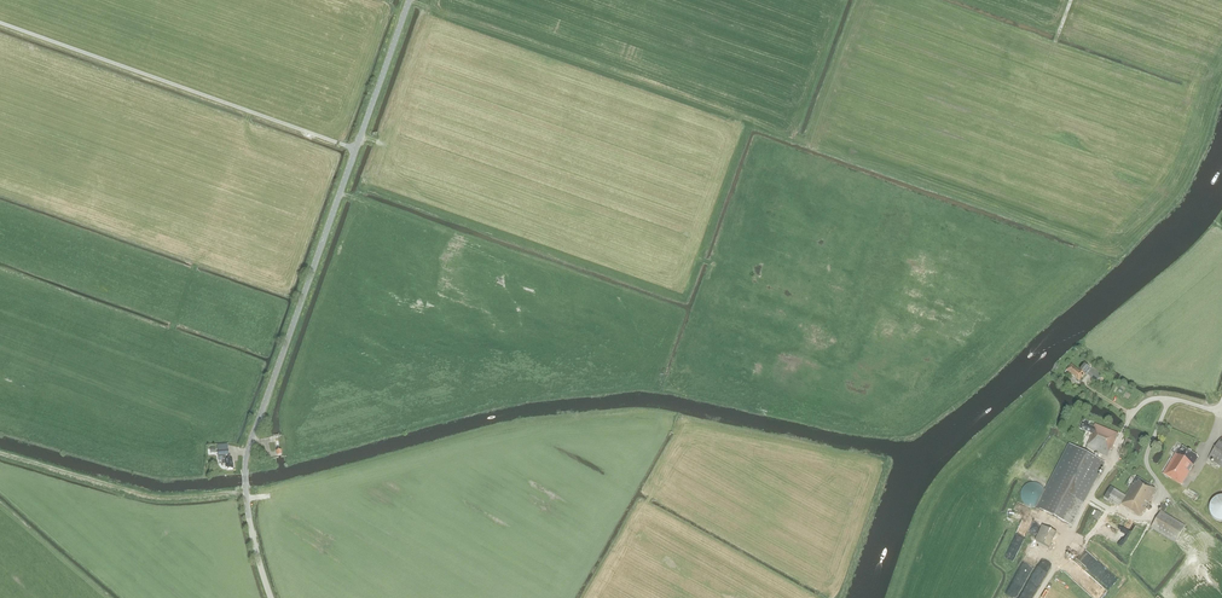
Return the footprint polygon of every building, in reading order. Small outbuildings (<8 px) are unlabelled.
[(1079,371),(1071,364),(1066,370),(1079,381),(1089,369),(1085,365),(1079,371)] [(1098,379),(1102,375),(1100,373),(1100,372),(1093,366),(1089,372),(1094,376),(1098,379)] [(1088,425),(1090,422),(1085,420),(1084,422),(1082,422),(1079,428),(1093,434),(1086,448),(1107,456),(1110,450),(1111,450),(1117,437),(1118,437),(1119,434),(1095,424),(1094,427),(1088,425)] [(1221,437),(1208,458),(1221,467),(1221,438),(1221,437)] [(1126,455),(1130,445),(1132,441),(1126,438),(1120,453),(1126,455)] [(1052,493),(1043,511),(1054,517),(1071,526),(1105,462),(1087,453),(1069,444),(1045,490),(1052,493)] [(1197,456),(1183,447),(1178,455),(1176,454),(1163,474),(1181,485),(1198,457),(1197,456)] [(222,461),(222,462),(222,464),(226,464),(226,468),(228,468),(228,469),(233,469),(232,459),(231,459),(230,455),(229,455),(228,450),(218,451),(219,461),(222,461)] [(1111,486),(1104,497),(1119,506),(1121,504),(1140,516),(1156,490),(1151,486),(1137,477),(1126,495),(1111,486)] [(1031,507),(1034,507),(1035,507),(1035,506),(1044,489),(1043,487),(1042,485),(1040,484),(1038,483),(1035,482),(1032,482),(1029,483),(1026,484),(1024,486),(1023,488),(1022,490),(1021,493),(1021,495),(1021,497),(1022,500),(1023,502),(1026,504),(1029,506),(1031,507)] [(1221,522),(1221,496),(1219,496),(1217,497),(1216,498),(1214,499),(1213,500),(1211,501),(1210,503),(1210,505),(1209,507),(1209,508),(1209,510),(1210,512),(1210,514),(1211,516),(1212,517),(1213,518),(1215,520),(1216,520),(1218,521),(1220,522),(1221,522)] [(1151,528),(1175,542),(1185,526),(1164,513),(1167,507),(1162,504),(1160,507),(1162,509),(1151,528)] [(1097,511),(1093,518),(1097,520),(1101,513),(1097,511)] [(1049,547),(1057,532),(1042,525),(1035,539),(1049,547)] [(1006,594),(1016,597),(1018,597),(1032,566),(1021,561),(1006,594)]
